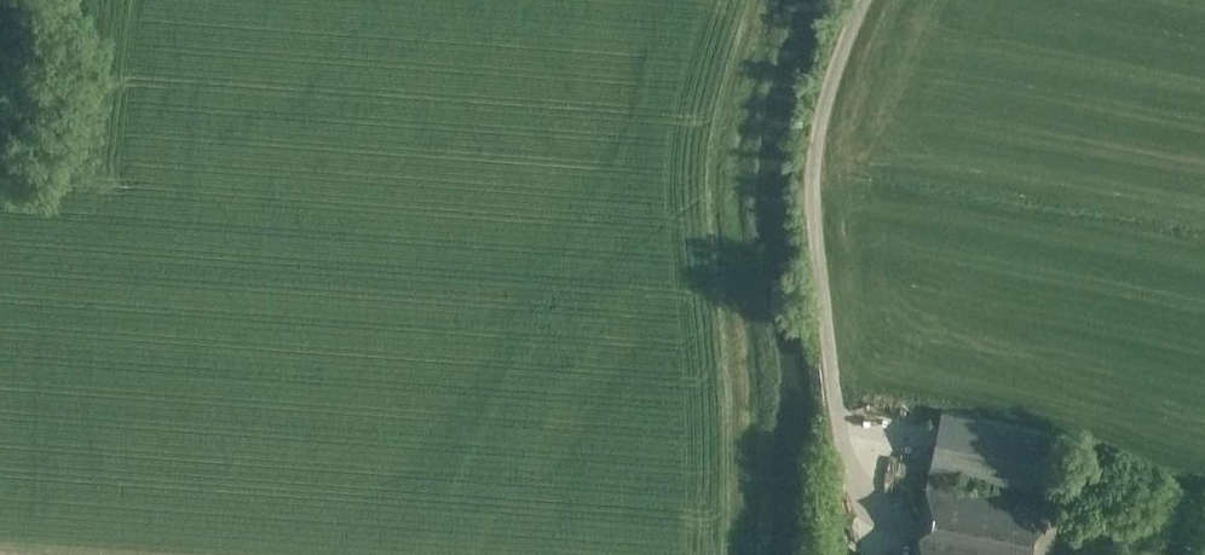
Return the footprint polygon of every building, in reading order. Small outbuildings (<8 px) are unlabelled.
[(942,407),(930,467),(1049,491),(1061,432),(942,407)] [(1061,498),(929,470),(912,554),(1049,554),(1061,498)]
